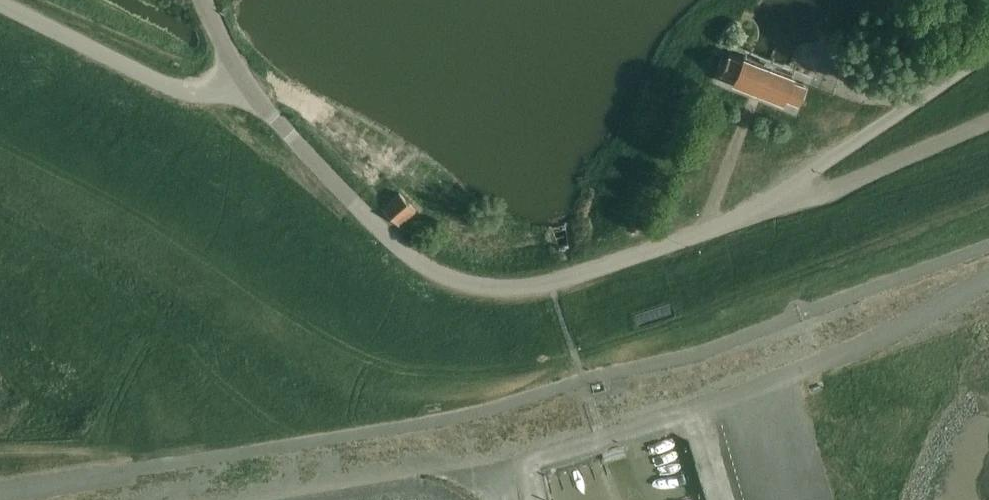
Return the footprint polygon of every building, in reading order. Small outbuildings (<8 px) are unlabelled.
[(741,58),(729,53),(720,74),(733,79),(731,83),(781,103),(784,98),(797,103),(804,84),(792,79),(794,74),(743,54),(741,58)] [(416,208),(398,191),(381,207),(399,225),(416,208)]
